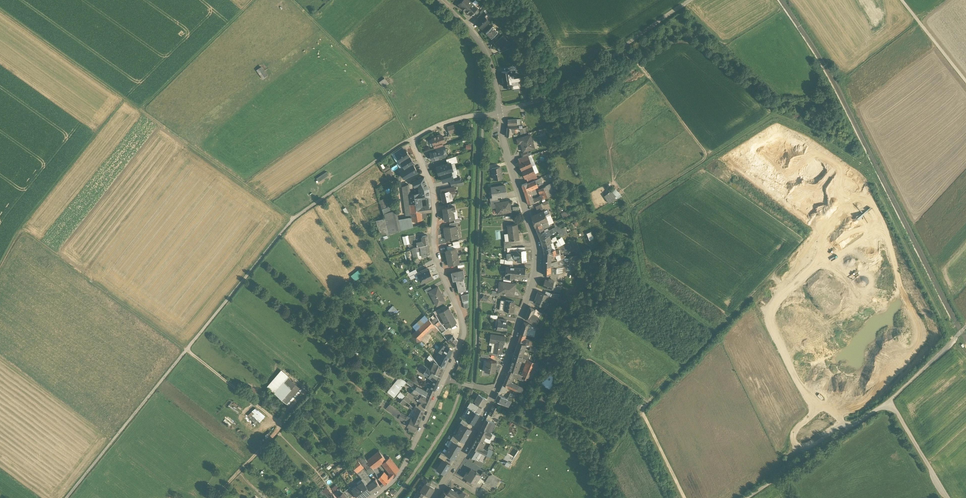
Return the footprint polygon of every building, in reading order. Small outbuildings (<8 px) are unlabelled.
[(459,4),(464,11),(465,10),(472,4),(468,0),(463,0),(459,4)] [(472,4),(465,10),(466,11),(468,13),(471,15),(474,12),(477,10),(472,4)] [(484,12),(477,18),(479,20),(484,16),(486,14),(484,12)] [(479,20),(476,23),(482,29),(489,22),(484,16),(479,20)] [(492,27),(486,33),(491,39),(494,37),(498,33),(497,32),(492,27)] [(499,30),(497,32),(498,33),(494,37),(496,39),(502,33),(499,30)] [(503,36),(495,44),(498,47),(501,50),(504,46),(505,46),(506,47),(507,47),(510,44),(506,41),(507,40),(503,36)] [(262,66),(257,69),(262,79),(268,76),(262,66)] [(510,71),(502,72),(503,80),(511,79),(510,76),(510,71)] [(379,82),(383,87),(388,83),(385,78),(379,82)] [(511,79),(503,80),(504,88),(512,87),(511,82),(511,79)] [(512,128),(507,127),(506,136),(511,136),(511,134),(513,134),(513,132),(517,132),(517,131),(517,128),(512,128)] [(440,135),(432,137),(432,139),(432,141),(434,142),(435,145),(442,143),(445,142),(443,137),(442,137),(440,136),(440,135)] [(531,135),(517,139),(518,143),(521,143),(523,152),(534,148),(531,135)] [(404,150),(396,155),(400,162),(409,156),(405,149),(404,150)] [(437,151),(430,153),(431,155),(430,156),(430,158),(432,159),(432,160),(444,157),(443,154),(444,152),(443,151),(443,149),(437,151)] [(409,156),(400,162),(404,168),(405,169),(413,164),(414,163),(409,156)] [(520,162),(519,163),(522,170),(532,166),(528,159),(520,162)] [(447,164),(436,167),(439,175),(441,175),(451,171),(453,171),(451,164),(451,163),(447,164)] [(391,169),(389,165),(384,167),(383,164),(380,165),(384,172),(391,169)] [(413,164),(405,169),(404,168),(400,172),(404,179),(418,173),(413,164)] [(334,166),(321,174),(324,178),(336,170),(334,166)] [(532,166),(522,170),(525,178),(526,178),(535,174),(532,166)] [(501,167),(492,168),(494,180),(502,178),(501,167)] [(391,169),(385,172),(389,180),(395,177),(391,169)] [(451,171),(441,175),(443,182),(450,180),(453,179),(453,178),(451,171)] [(535,174),(526,178),(529,183),(535,180),(537,179),(535,174)] [(425,177),(408,185),(409,189),(419,187),(419,190),(429,189),(425,177)] [(529,183),(527,183),(522,185),(524,193),(530,191),(529,189),(537,186),(535,180),(529,183)] [(552,183),(541,189),(545,198),(556,193),(552,183)] [(505,185),(491,187),(493,197),(493,198),(497,197),(507,195),(506,189),(505,185)] [(451,188),(443,189),(440,190),(441,193),(443,202),(451,200),(450,193),(455,192),(454,187),(451,188)] [(618,197),(621,194),(614,187),(611,190),(618,197)] [(429,189),(419,190),(420,194),(420,199),(421,199),(425,198),(430,198),(429,189)] [(524,193),(528,205),(533,203),(530,191),(524,193)] [(409,195),(408,195),(410,207),(405,207),(406,215),(408,215),(411,214),(411,218),(412,222),(422,220),(422,219),(422,212),(426,212),(431,211),(431,205),(428,206),(426,206),(421,207),(421,202),(415,203),(415,200),(420,199),(420,194),(409,195)] [(412,222),(411,218),(398,220),(396,211),(398,210),(396,205),(387,208),(384,199),(380,200),(386,219),(376,222),(382,237),(383,237),(388,235),(413,227),(412,222)] [(500,202),(496,203),(496,204),(497,214),(511,212),(511,208),(510,201),(500,202)] [(539,213),(532,216),(535,226),(547,221),(545,215),(541,205),(536,206),(539,213)] [(453,211),(444,212),(445,221),(454,219),(453,211)] [(550,213),(545,215),(547,221),(549,224),(550,223),(550,224),(555,223),(550,213)] [(547,221),(535,226),(537,231),(543,228),(550,224),(550,223),(549,224),(547,221)] [(517,224),(507,226),(508,234),(509,241),(511,241),(519,240),(517,224)] [(450,227),(444,228),(446,240),(458,238),(456,226),(450,227)] [(543,228),(537,231),(540,240),(548,236),(550,235),(549,232),(547,229),(544,231),(543,228)] [(407,237),(409,237),(408,235),(402,237),(405,246),(411,244),(410,241),(409,241),(407,237)] [(427,235),(422,237),(422,238),(422,241),(419,242),(417,242),(416,243),(417,247),(418,247),(420,246),(428,244),(427,235)] [(548,236),(540,240),(543,247),(552,242),(550,240),(548,236)] [(557,240),(558,243),(560,242),(560,243),(561,242),(562,245),(565,243),(562,237),(561,237),(557,239),(557,240)] [(552,242),(543,247),(544,254),(555,249),(554,247),(552,242)] [(428,244),(420,246),(421,251),(422,251),(423,254),(422,254),(422,257),(423,257),(426,256),(430,254),(428,244)] [(447,250),(446,251),(449,266),(457,264),(459,263),(456,248),(447,250)] [(556,251),(555,249),(544,254),(543,265),(550,263),(550,258),(552,258),(552,256),(557,255),(558,255),(560,255),(559,250),(556,251)] [(518,251),(513,251),(513,254),(513,259),(517,259),(518,262),(526,261),(526,250),(525,250),(518,251)] [(550,263),(543,265),(543,275),(551,275),(551,274),(559,274),(559,268),(550,269),(550,263)] [(510,268),(506,267),(506,277),(510,278),(514,278),(514,276),(514,271),(510,271),(510,268)] [(362,268),(352,275),(356,281),(366,275),(362,268)] [(427,268),(420,272),(423,278),(425,282),(433,278),(429,270),(428,270),(427,268)] [(525,269),(515,268),(514,271),(514,276),(524,277),(525,269)] [(416,269),(407,274),(411,280),(419,275),(416,269)] [(463,270),(451,273),(453,280),(456,280),(463,278),(465,278),(463,270)] [(463,278),(456,280),(459,291),(466,290),(463,278)] [(554,282),(549,280),(548,281),(545,280),(543,287),(551,290),(552,288),(554,282)] [(515,285),(500,282),(498,292),(500,292),(500,293),(504,294),(505,295),(505,294),(514,295),(515,285)] [(432,290),(429,292),(437,306),(445,301),(438,287),(432,290)] [(546,295),(538,292),(535,300),(537,300),(536,303),(539,305),(545,308),(545,307),(544,307),(545,304),(546,304),(549,297),(546,295)] [(568,297),(551,294),(550,297),(565,303),(568,297)] [(515,302),(506,301),(505,302),(504,311),(513,312),(515,302)] [(392,314),(397,309),(393,305),(388,310),(392,314)] [(535,310),(530,307),(525,319),(535,325),(537,322),(538,322),(537,321),(539,319),(533,315),(535,310)] [(441,312),(440,313),(443,319),(452,314),(449,308),(441,312)] [(542,314),(535,310),(533,315),(539,319),(542,314)] [(452,314),(443,319),(447,326),(456,321),(452,314)] [(416,331),(411,336),(417,343),(431,329),(435,326),(434,325),(431,322),(425,316),(412,327),(416,331)] [(437,317),(431,322),(434,325),(436,324),(439,321),(437,317)] [(506,321),(499,319),(498,323),(496,323),(495,328),(498,328),(497,329),(506,331),(507,323),(506,322),(506,321)] [(528,323),(524,322),(520,334),(525,335),(529,323),(528,323)] [(392,328),(388,331),(394,336),(397,333),(392,328)] [(443,332),(449,339),(453,335),(454,334),(448,328),(446,330),(444,331),(443,332)] [(458,340),(453,335),(449,339),(448,340),(454,347),(458,340)] [(505,337),(491,335),(490,340),(496,341),(494,352),(494,353),(497,353),(501,354),(503,344),(504,344),(505,337)] [(348,354),(351,351),(354,353),(356,351),(354,348),(356,346),(353,342),(349,346),(347,343),(341,349),(343,351),(344,351),(348,354)] [(526,345),(518,342),(514,354),(522,357),(523,354),(526,345)] [(450,348),(443,345),(444,345),(439,352),(442,353),(449,357),(452,351),(449,349),(450,348)] [(449,357),(442,353),(439,359),(438,363),(444,368),(449,357)] [(522,357),(514,354),(512,361),(511,364),(510,367),(509,370),(513,372),(516,373),(522,357)] [(433,359),(429,369),(440,377),(444,369),(444,368),(438,363),(433,359)] [(528,360),(522,375),(527,377),(529,378),(534,381),(539,368),(538,364),(528,360)] [(486,361),(485,371),(495,373),(496,362),(486,361)] [(427,367),(422,364),(419,370),(423,373),(427,367)] [(429,369),(427,367),(423,373),(434,379),(435,379),(439,381),(440,377),(429,369)] [(557,372),(549,368),(542,384),(551,388),(557,374),(556,374),(557,372)] [(516,373),(513,372),(509,370),(508,373),(512,375),(523,380),(524,379),(526,380),(527,377),(522,375),(520,374),(516,373)] [(302,388),(281,371),(267,387),(288,405),(302,388)] [(512,375),(508,373),(503,385),(507,387),(514,391),(516,391),(517,386),(518,386),(511,382),(512,380),(511,380),(511,379),(512,375)] [(406,382),(399,377),(396,382),(387,392),(389,394),(394,398),(397,395),(399,391),(406,382)] [(439,381),(435,379),(434,379),(432,385),(430,388),(435,390),(439,381)] [(426,391),(417,386),(415,389),(419,392),(422,394),(426,398),(428,392),(426,391)] [(251,387),(247,392),(252,396),(256,391),(251,387)] [(428,392),(426,398),(430,400),(435,390),(430,388),(428,392)] [(415,389),(411,394),(418,399),(422,394),(419,392),(415,389)] [(405,396),(399,391),(397,395),(402,400),(403,399),(405,396)] [(487,400),(479,395),(475,401),(477,402),(483,406),(487,400)] [(507,399),(498,395),(495,401),(501,403),(500,403),(508,407),(511,402),(507,400),(507,399)] [(385,401),(381,398),(376,404),(380,407),(385,401)] [(475,412),(478,407),(475,405),(471,402),(467,407),(468,408),(475,412)] [(396,409),(389,404),(386,408),(396,415),(399,411),(395,409),(396,409)] [(424,411),(416,405),(414,408),(410,404),(409,407),(412,409),(416,410),(413,415),(416,416),(414,419),(419,422),(424,411)] [(493,406),(488,414),(493,417),(494,417),(498,409),(493,406)] [(256,407),(248,415),(256,424),(265,416),(256,407)] [(475,412),(468,408),(466,412),(469,414),(466,419),(473,424),(479,415),(475,412)] [(411,418),(401,412),(398,418),(408,424),(411,418)] [(414,419),(411,418),(408,424),(407,426),(409,427),(416,430),(419,422),(414,419)] [(490,422),(486,419),(482,428),(486,430),(490,422)] [(490,422),(486,430),(490,432),(494,424),(490,422)] [(459,430),(468,436),(472,430),(467,427),(463,424),(459,430)] [(486,430),(482,428),(476,439),(482,442),(482,441),(483,440),(485,435),(489,438),(490,437),(491,433),(486,430)] [(459,430),(455,436),(460,439),(464,442),(468,436),(459,430)] [(489,438),(485,435),(483,440),(488,443),(490,444),(493,439),(490,437),(489,438)] [(482,442),(476,439),(472,447),(480,452),(485,455),(487,451),(485,450),(483,449),(482,447),(484,443),(483,442),(482,441),(482,442)] [(449,447),(458,453),(462,447),(457,444),(453,442),(449,447)] [(449,447),(445,453),(449,455),(454,459),(458,453),(449,447)] [(480,452),(472,447),(467,455),(471,456),(475,459),(480,452)] [(489,447),(487,451),(485,455),(491,458),(495,450),(489,447)] [(379,451),(367,460),(368,462),(372,467),(374,469),(375,471),(378,477),(380,475),(377,468),(376,467),(386,459),(379,451)] [(362,455),(357,459),(363,466),(368,462),(367,460),(362,455)] [(399,469),(389,457),(382,463),(390,473),(393,476),(397,473),(399,469)] [(363,466),(357,459),(351,464),(356,471),(360,468),(363,466)] [(445,461),(443,460),(437,469),(445,474),(451,465),(445,461)] [(367,475),(360,468),(356,471),(362,479),(366,476),(367,475)] [(476,472),(471,469),(468,474),(466,473),(464,477),(468,480),(475,484),(479,477),(481,475),(476,472)] [(387,476),(383,472),(380,475),(378,477),(385,485),(390,479),(393,476),(390,473),(387,476)] [(491,475),(489,476),(485,482),(492,486),(497,479),(491,475)] [(362,479),(363,482),(366,485),(370,481),(366,476),(362,479)] [(378,477),(376,479),(381,487),(385,485),(378,477)] [(371,483),(367,486),(371,492),(372,493),(381,487),(376,479),(371,483)] [(363,482),(352,489),(352,490),(356,494),(358,497),(363,497),(371,492),(367,486),(366,485),(363,482)] [(429,486),(425,484),(424,485),(421,490),(425,493),(430,496),(434,489),(429,486)] [(343,492),(346,496),(348,497),(350,497),(356,494),(352,490),(352,489),(351,487),(343,492)] [(326,488),(322,491),(325,494),(327,492),(329,494),(327,496),(329,497),(332,495),(334,494),(329,489),(328,490),(326,488)] [(460,493),(460,492),(456,492),(451,489),(447,494),(453,497),(468,497),(468,495),(463,492),(460,493)]
